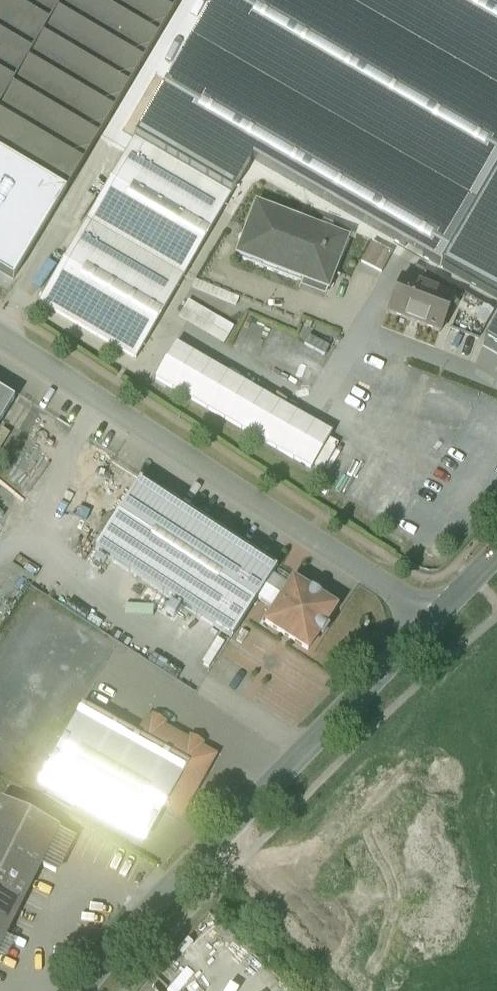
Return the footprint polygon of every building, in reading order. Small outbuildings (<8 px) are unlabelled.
[(67,191),(181,0),(0,0),(0,151),(67,191)] [(135,138),(232,194),(233,195),(253,160),(441,268),(496,173),(496,0),(218,0),(135,138)] [(232,194),(135,138),(39,302),(136,359),(232,194)] [(441,268),(496,302),(496,173),(441,268)] [(350,239),(256,202),(235,255),(329,292),(350,239)] [(372,244),(361,264),(372,269),(382,249),(372,244)] [(454,300),(402,279),(388,314),(440,335),(454,300)] [(483,349),(496,356),(496,325),(483,349)] [(0,391),(0,424),(15,400),(0,391)] [(277,570),(140,481),(95,549),(232,638),(258,599),(273,576),(277,570)] [(289,586),(273,576),(258,599),(274,610),(289,586)] [(336,608),(293,581),(289,586),(274,610),(266,623),(308,651),(336,608)] [(139,736),(82,705),(38,785),(144,844),(164,808),(188,764),(139,736)] [(215,757),(148,720),(139,736),(188,764),(164,808),(181,817),(215,757)] [(57,829),(2,801),(0,805),(0,946),(39,866),(56,831),(57,829)] [(56,831),(39,866),(58,874),(75,840),(56,831)]
